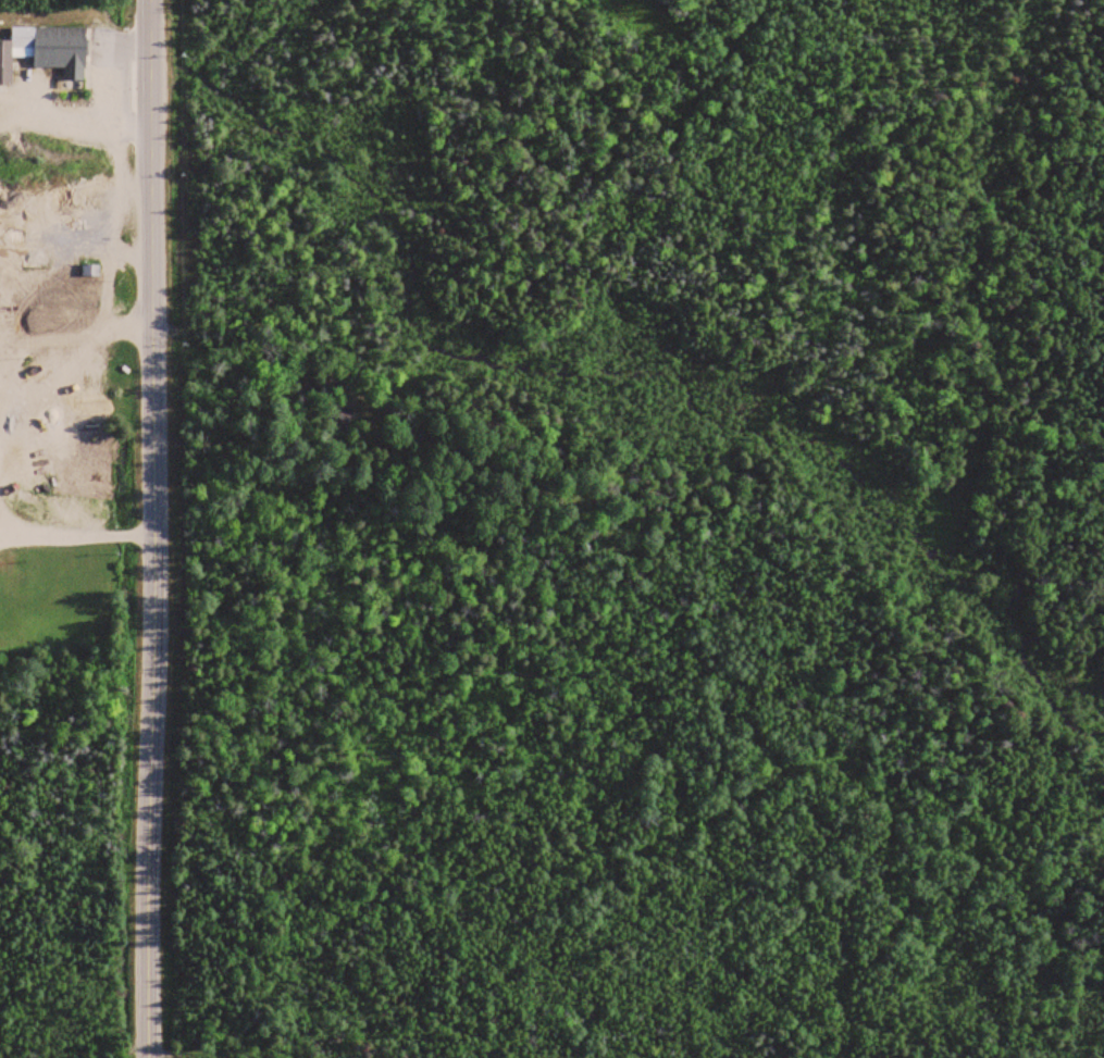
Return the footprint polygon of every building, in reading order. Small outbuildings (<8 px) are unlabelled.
[(11,26),(11,40),(0,40),(0,86),(10,86),(10,57),(33,57),(33,67),(63,67),(63,79),(86,80),(87,28),(11,26)] [(81,276),(98,276),(98,265),(81,265),(81,276)]
